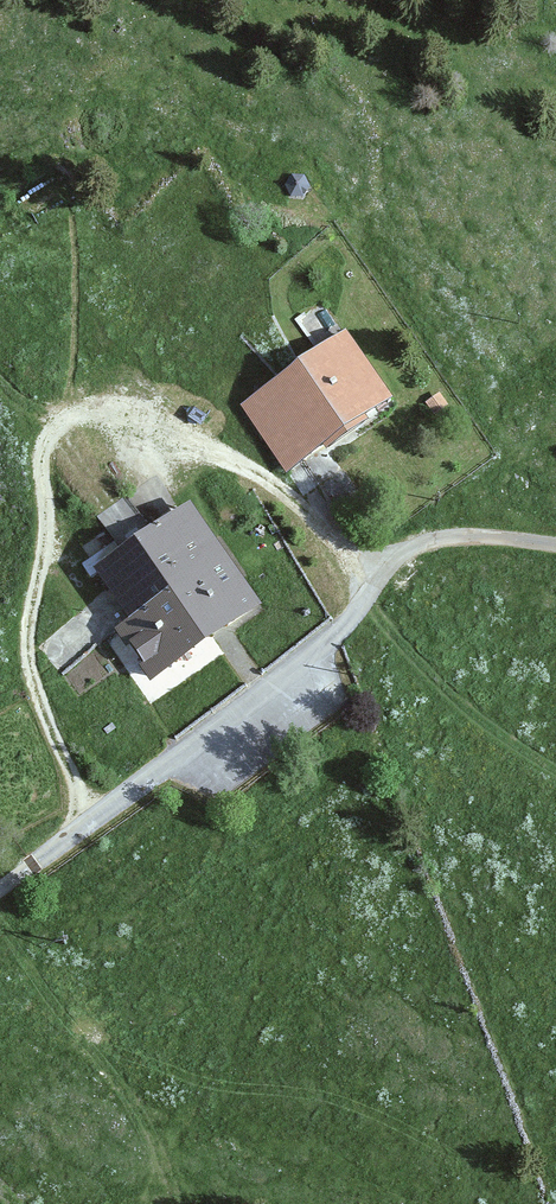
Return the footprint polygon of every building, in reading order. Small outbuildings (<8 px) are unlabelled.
[(393,396),(347,329),(239,403),(285,470),(393,396)] [(259,601),(191,500),(89,568),(157,670),(259,601)]
